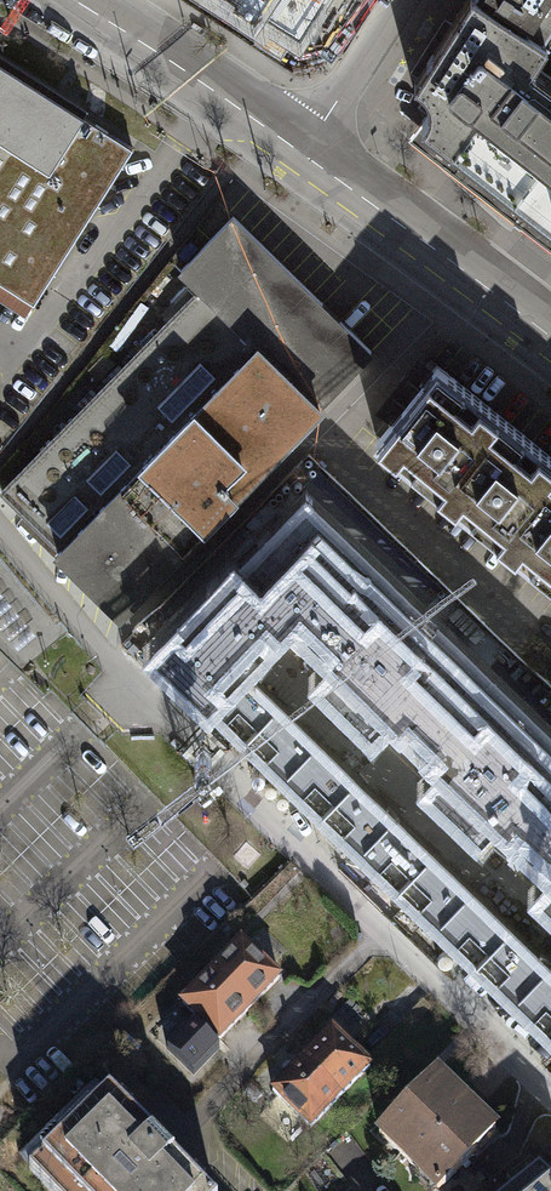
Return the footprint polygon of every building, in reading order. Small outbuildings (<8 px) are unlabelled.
[(284,32),(304,0),(234,0),(284,32)] [(528,62),(547,37),(488,0),(461,0),(413,74),(428,90),(430,100),(428,111),(423,118),(550,221),(550,79),(528,62)] [(547,37),(550,31),(550,0),(488,0),(547,37)] [(32,301),(131,146),(0,63),(0,281),(32,301)] [(423,118),(409,136),(550,250),(550,221),(423,118)] [(197,283),(2,487),(115,602),(220,497),(368,350),(235,215),(177,272),(197,283)] [(24,314),(32,301),(0,281),(0,299),(24,314)] [(391,421),(433,371),(417,356),(374,407),(391,421)] [(440,363),(433,371),(391,421),(385,428),(376,439),(550,582),(550,456),(440,363)] [(306,505),(155,659),(550,1043),(550,972),(244,678),(308,616),(347,652),(323,677),(377,727),(401,702),(458,755),(433,783),(488,832),(511,805),(550,842),(550,740),(306,505)] [(542,888),(550,895),(550,878),(542,888)] [(240,938),(209,970),(249,1008),(280,976),(240,938)] [(219,1040),(249,1008),(209,970),(179,1001),(219,1040)] [(329,1028),(300,1058),(340,1097),(370,1067),(329,1028)] [(309,1129),(340,1097),(300,1058),(268,1090),(309,1129)] [(500,1135),(436,1073),(377,1133),(436,1190),(472,1154),(477,1159),(500,1135)] [(28,1172),(47,1190),(209,1190),(174,1158),(180,1148),(162,1130),(154,1130),(151,1136),(110,1089),(104,1093),(93,1081),(18,1151),(30,1168),(28,1172)] [(534,1173),(512,1190),(550,1190),(534,1173)]
